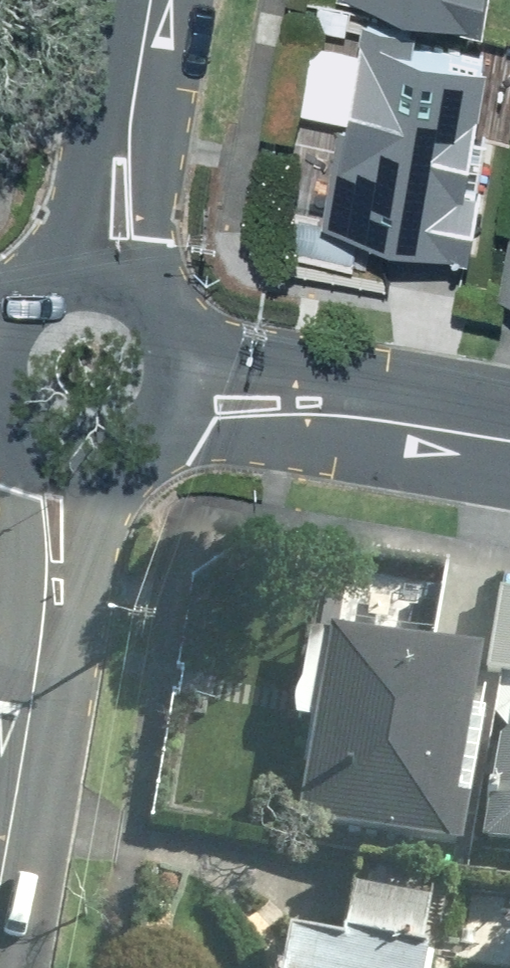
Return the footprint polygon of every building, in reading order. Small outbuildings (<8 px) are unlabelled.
[(485,21),(488,0),(380,0),(379,8),(485,21)] [(410,29),(350,22),(326,228),(469,245),(477,178),(461,176),(474,62),(407,54),(410,29)] [(508,207),(498,295),(509,296),(509,207),(508,207)] [(490,593),(477,664),(474,686),(486,689),(458,853),(509,862),(509,597),(490,593)] [(474,686),(477,664),(329,638),(294,837),(456,865),(458,853),(486,689),(474,686)] [(418,965),(270,948),(268,967),(418,967),(418,965)]
